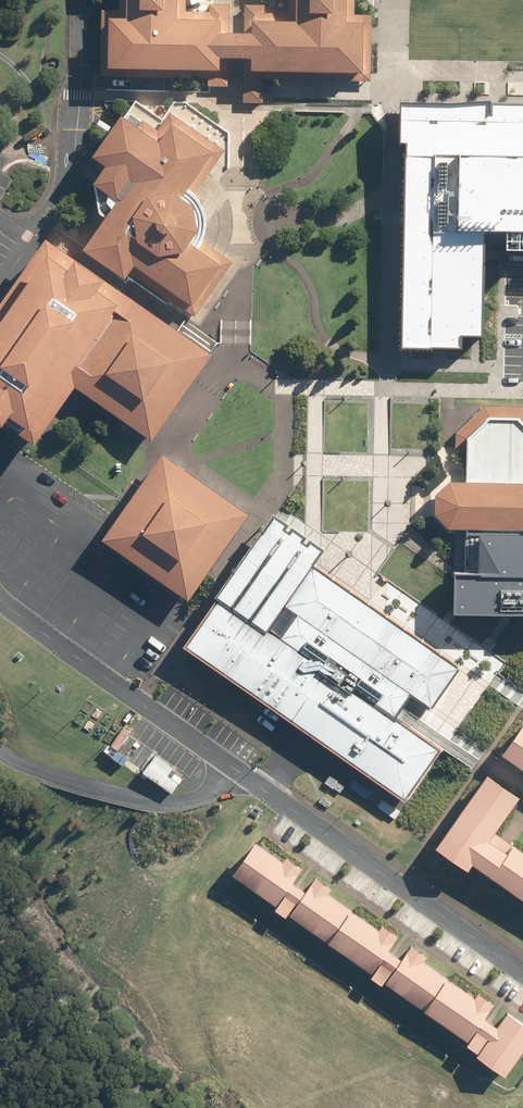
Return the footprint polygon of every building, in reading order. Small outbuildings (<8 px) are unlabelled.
[(129,3),(111,2),(110,52),(214,54),(214,46),(214,14),(214,4),(178,3),(178,0),(129,0),(129,3)] [(258,58),(382,63),(385,0),(299,0),(299,5),(261,3),(260,15),(259,48),(258,58)] [(242,14),(214,14),(214,46),(241,47),(259,48),(260,15),(242,14)] [(402,343),(459,343),(459,331),(483,331),(484,225),(508,225),(508,244),(522,245),(522,99),(398,98),(397,142),(404,142),(402,343)] [(127,199),(94,245),(134,273),(142,263),(206,308),(238,263),(202,238),(212,224),(212,211),(212,205),(206,192),(194,183),(197,179),(224,141),(186,114),(167,141),(130,115),(104,150),(122,163),(107,185),(127,199)] [(87,382),(157,430),(213,349),(60,243),(0,330),(0,428),(2,430),(11,417),(47,441),(81,392),(87,382)] [(469,524),(522,525),(522,411),(520,409),(491,409),(469,432),(468,476),(453,476),(439,490),(438,500),(439,508),(451,524),(469,524)] [(159,454),(104,536),(197,597),(251,515),(159,454)] [(276,515),(267,528),(186,646),(377,776),(407,796),(443,744),(397,713),(413,690),(429,701),(458,660),(314,561),(324,547),(276,515)] [(469,524),(469,569),(455,569),(454,609),(522,611),(522,525),(469,524)] [(506,747),(522,758),(522,721),(506,747)] [(117,739),(111,747),(124,756),(137,739),(129,734),(122,743),(117,739)] [(175,764),(157,752),(143,771),(173,793),(181,783),(168,774),(175,764)] [(522,791),(491,769),(438,843),(470,865),(474,859),(522,893),(522,847),(496,828),(522,791)] [(280,902),(291,910),(308,886),(296,877),(307,862),(290,850),(287,855),(259,835),(236,868),(282,899),(280,902)] [(308,886),(291,910),(375,968),(372,971),(386,980),(389,977),(404,956),(389,946),(401,929),(385,918),(382,923),(334,889),(337,884),(318,871),(308,886)] [(477,1053),(507,1074),(522,1051),(522,1017),(509,1008),(499,1023),(487,1015),(497,1000),(479,987),(476,991),(428,958),(432,952),(415,940),(404,956),(389,977),(472,1035),(469,1040),(481,1048),(477,1053)]
